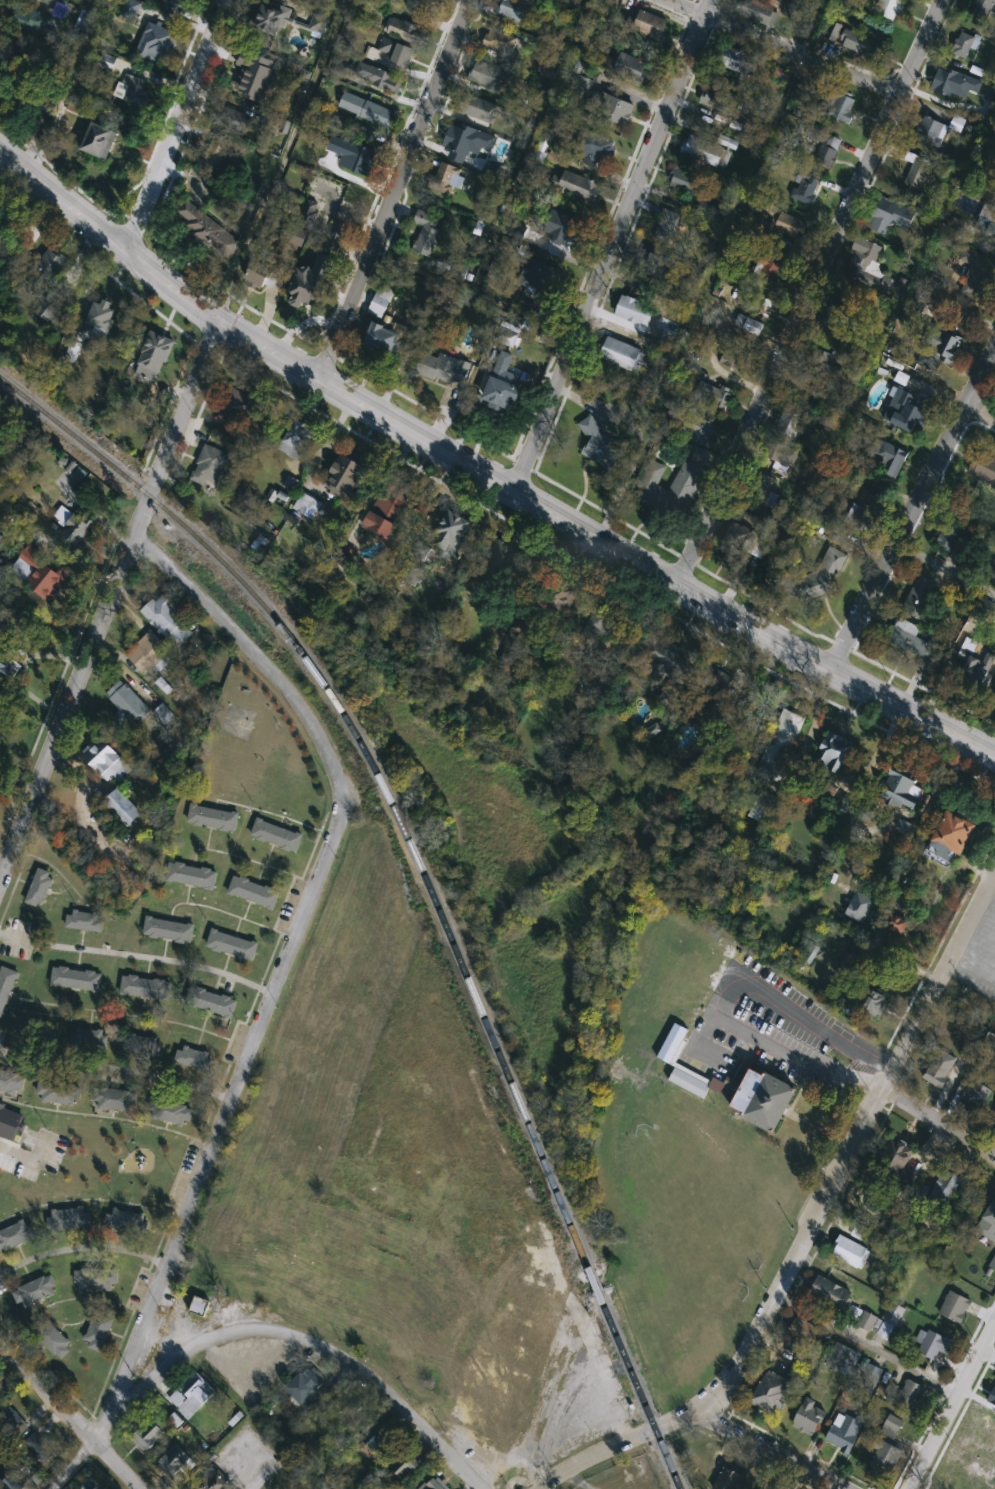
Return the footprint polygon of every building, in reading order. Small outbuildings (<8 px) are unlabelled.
[(122,15),(128,0),(134,0),(143,4),(135,21),(122,15)] [(424,13),(410,0),(436,0),(424,13)] [(495,12),(500,0),(518,0),(533,6),(525,25),(495,12)] [(874,12),(880,0),(903,0),(907,2),(898,23),(874,12)] [(971,12),(977,0),(994,0),(994,6),(988,20),(971,12)] [(286,37),(258,31),(265,2),(292,8),(286,37)] [(635,8),(671,21),(664,40),(646,34),(640,52),(623,45),(635,8)] [(48,35),(27,28),(33,9),(54,16),(48,35)] [(421,46),(386,32),(393,16),(427,29),(421,46)] [(138,55),(147,23),(180,33),(171,65),(138,55)] [(520,38),(512,57),(483,46),(491,27),(520,38)] [(877,63),(840,44),(848,28),(885,46),(877,63)] [(979,38),(968,61),(953,52),(964,31),(979,38)] [(377,56),(384,38),(416,50),(409,70),(391,63),(391,62),(377,56)] [(750,80),(717,63),(726,44),(759,60),(750,80)] [(652,66),(642,85),(612,68),(623,49),(652,66)] [(276,65),(267,103),(236,95),(243,68),(240,67),(242,57),(276,65)] [(501,94),(466,79),(475,59),(510,74),(501,94)] [(356,79),(360,64),(404,77),(400,92),(356,79)] [(939,66),(930,87),(949,95),(951,91),(965,96),(969,88),(978,91),(982,80),(947,66),(946,69),(939,66)] [(147,109),(125,100),(130,86),(124,84),(128,73),(157,86),(147,109)] [(701,105),(705,86),(740,95),(736,114),(701,105)] [(628,125),(583,110),(590,89),(635,105),(628,125)] [(501,108),(494,125),(456,109),(464,91),(501,108)] [(851,112),(856,115),(850,125),(829,115),(840,92),(857,100),(851,112)] [(87,118),(67,110),(72,99),(91,108),(87,118)] [(358,115),(364,100),(397,113),(391,129),(358,115)] [(245,135),(212,122),(219,103),(252,117),(245,135)] [(916,136),(925,115),(950,127),(941,147),(916,136)] [(109,161),(83,151),(94,121),(121,132),(109,161)] [(967,126),(977,132),(972,139),(962,133),(967,126)] [(534,162),(547,127),(554,129),(542,165),(534,162)] [(605,166),(572,150),(584,127),(616,143),(605,166)] [(682,153),(689,134),(730,150),(722,169),(682,153)] [(233,146),(214,172),(199,161),(219,135),(233,146)] [(910,160),(914,152),(937,164),(924,190),(906,181),(915,163),(910,160)] [(458,197),(433,187),(443,162),(469,172),(458,197)] [(602,184),(595,204),(558,189),(566,169),(602,184)] [(669,185),(673,175),(708,189),(704,199),(669,185)] [(969,195),(994,208),(994,237),(975,228),(980,218),(962,209),(969,195)] [(887,236),(869,227),(882,198),(917,214),(909,230),(893,223),(887,236)] [(244,242),(231,259),(175,216),(188,199),(244,242)] [(654,237),(662,209),(684,214),(677,243),(654,237)] [(446,219),(432,257),(415,251),(424,227),(415,223),(420,210),(446,219)] [(577,249),(552,241),(553,235),(545,232),(552,210),(586,222),(577,249)] [(777,229),(783,212),(810,223),(804,239),(777,229)] [(349,227),(325,310),(291,301),(300,267),(318,272),(332,223),(349,227)] [(842,272),(860,237),(883,248),(870,274),(866,272),(861,282),(842,272)] [(26,280),(50,247),(70,261),(46,294),(26,280)] [(967,248),(994,261),(994,276),(983,301),(962,291),(974,266),(961,260),(967,248)] [(644,275),(654,251),(671,259),(660,282),(644,275)] [(520,280),(528,257),(557,269),(548,291),(520,280)] [(274,270),(269,288),(251,282),(256,264),(274,270)] [(398,286),(383,319),(369,312),(385,280),(398,286)] [(861,327),(829,309),(839,292),(870,310),(861,327)] [(651,328),(617,314),(625,294),(659,308),(651,328)] [(112,298),(125,320),(101,334),(88,312),(112,298)] [(515,331),(521,333),(514,349),(490,339),(502,311),(520,318),(515,331)] [(763,324),(757,340),(753,339),(740,372),(718,364),(729,335),(743,341),(746,333),(732,327),(737,314),(763,324)] [(365,346),(377,320),(407,333),(395,359),(365,346)] [(963,336),(952,366),(939,362),(936,371),(913,363),(926,324),(963,336)] [(133,359),(140,362),(152,331),(175,340),(156,388),(126,377),(133,359)] [(602,358),(611,337),(645,350),(636,372),(602,358)] [(805,367),(813,346),(844,358),(836,379),(805,367)] [(472,363),(465,388),(416,373),(422,349),(472,363)] [(525,393),(510,413),(484,395),(500,374),(525,393)] [(693,397),(701,378),(732,392),(724,411),(693,397)] [(220,412),(233,386),(259,400),(245,426),(220,412)] [(926,411),(916,435),(882,420),(896,388),(916,396),(912,405),(926,411)] [(140,412),(131,404),(141,392),(151,400),(140,412)] [(796,441),(773,431),(783,409),(805,418),(796,441)] [(627,451),(607,469),(587,449),(594,442),(578,426),(591,414),(627,451)] [(318,430),(300,460),(276,445),(294,415),(318,430)] [(798,453),(790,468),(764,455),(771,440),(798,453)] [(907,451),(894,482),(868,472),(881,441),(907,451)] [(229,452),(217,490),(192,482),(205,444),(229,452)] [(977,450),(994,459),(994,486),(966,472),(977,450)] [(369,466),(350,497),(328,484),(346,452),(369,466)] [(665,466),(657,488),(669,492),(680,460),(701,468),(684,517),(633,499),(647,460),(665,466)] [(419,488),(392,541),(366,528),(394,475),(419,488)] [(758,506),(746,508),(744,490),(756,489),(758,506)] [(317,520),(295,508),(304,491),(326,503),(317,520)] [(864,534),(848,524),(863,499),(879,509),(864,534)] [(476,521),(457,557),(433,544),(453,508),(476,521)] [(77,543),(62,527),(78,511),(93,527),(77,543)] [(748,551),(721,542),(727,522),(755,531),(748,551)] [(951,556),(933,547),(945,523),(962,531),(951,556)] [(507,575),(487,562),(502,538),(523,552),(507,575)] [(51,602),(18,573),(26,563),(19,558),(31,545),(71,580),(51,602)] [(785,569),(811,580),(826,546),(845,554),(823,605),(778,585),(785,569)] [(938,584),(921,620),(901,610),(918,574),(938,584)] [(197,631),(178,649),(143,611),(163,593),(197,631)] [(606,639),(588,629),(601,605),(619,616),(606,639)] [(931,662),(885,641),(895,618),(920,628),(915,637),(927,643),(931,635),(940,640),(931,662)] [(146,675),(128,654),(153,631),(172,652),(146,675)] [(636,662),(654,631),(696,656),(678,687),(636,662)] [(986,651),(994,657),(994,662),(981,686),(958,674),(968,655),(980,661),(986,651)] [(4,688),(0,684),(0,654),(2,652),(21,669),(4,688)] [(116,716),(122,711),(107,695),(123,680),(149,707),(127,728),(116,716)] [(803,717),(779,783),(756,775),(779,709),(803,717)] [(837,773),(812,764),(824,734),(861,748),(851,773),(839,768),(837,773)] [(120,781),(115,776),(108,782),(82,753),(102,735),(133,770),(120,781)] [(924,787),(913,810),(879,793),(890,771),(924,787)] [(105,803),(119,789),(144,813),(130,828),(105,803)] [(188,823),(192,805),(240,813),(237,832),(188,823)] [(957,855),(927,840),(943,810),(972,826),(957,855)] [(299,852),(252,838),(257,819),(305,833),(299,852)] [(166,880),(170,861),(219,871),(215,890),(166,880)] [(29,903),(37,868),(53,872),(45,907),(29,903)] [(281,890),(276,908),(229,894),(235,876),(281,890)] [(67,913),(103,913),(103,930),(67,930),(67,913)] [(196,927),(192,945),(144,934),(148,915),(196,927)] [(260,940),(256,960),(208,951),(211,931),(260,940)] [(5,1018),(0,1017),(0,966),(18,971),(5,1018)] [(103,972),(101,992),(52,986),(54,966),(103,972)] [(125,975),(171,982),(167,1001),(122,993),(125,975)] [(842,1011),(860,984),(887,1001),(876,1019),(860,1009),(854,1018),(842,1011)] [(239,998),(235,1017),(187,1006),(192,987),(239,998)] [(58,1049),(29,1043),(34,1022),(63,1028),(58,1049)] [(70,1045),(78,1024),(107,1035),(99,1056),(70,1045)] [(126,1054),(127,1036),(161,1037),(160,1056),(126,1054)] [(208,1071),(176,1063),(181,1046),(213,1054),(208,1071)] [(919,1077),(939,1048),(956,1060),(937,1089),(919,1077)] [(796,1088),(773,1130),(740,1112),(741,1110),(729,1103),(749,1066),(761,1072),(762,1070),(796,1088)] [(23,1095),(0,1090),(0,1070),(27,1075),(23,1095)] [(991,1094),(975,1112),(952,1093),(968,1075),(991,1094)] [(40,1082),(74,1082),(74,1103),(40,1103),(40,1082)] [(132,1111),(95,1109),(96,1088),(133,1090),(132,1111)] [(153,1122),(153,1102),(191,1102),(191,1122),(153,1122)] [(16,1137),(0,1132),(0,1104),(24,1111),(16,1137)] [(888,1134),(870,1168),(904,1186),(913,1170),(904,1165),(913,1147),(888,1134)] [(962,1178),(945,1207),(939,1203),(934,1213),(919,1205),(942,1166),(962,1178)] [(974,1228),(980,1231),(976,1238),(990,1246),(994,1239),(994,1240),(994,1200),(992,1198),(974,1228)] [(92,1227),(52,1232),(50,1211),(89,1206),(92,1227)] [(107,1227),(111,1208),(150,1216),(146,1235),(107,1227)] [(26,1239),(25,1238),(36,1233),(30,1221),(26,1224),(23,1217),(18,1219),(19,1220),(0,1229),(0,1249),(3,1248),(4,1249),(26,1239)] [(870,1249),(860,1268),(829,1252),(839,1233),(870,1249)] [(78,1290),(78,1270),(117,1270),(117,1290),(78,1290)] [(818,1272),(807,1292),(843,1311),(851,1297),(848,1295),(850,1290),(818,1272)] [(13,1292),(52,1273),(61,1291),(22,1310),(13,1292)] [(950,1288),(938,1312),(959,1322),(971,1299),(950,1288)] [(210,1300),(207,1314),(193,1312),(196,1298),(210,1300)] [(906,1307),(887,1339),(875,1332),(883,1318),(881,1316),(891,1299),(906,1307)] [(86,1348),(97,1307),(115,1312),(105,1353),(86,1348)] [(863,1308),(855,1323),(869,1331),(877,1316),(863,1308)] [(796,1314),(788,1331),(811,1343),(820,1326),(796,1314)] [(62,1361),(34,1334),(48,1319),(76,1346),(62,1361)] [(915,1339),(921,1342),(917,1349),(933,1357),(937,1348),(945,1352),(951,1339),(928,1327),(926,1330),(921,1327),(915,1339)] [(836,1340),(824,1363),(845,1375),(858,1351),(836,1340)] [(794,1346),(786,1365),(775,1360),(782,1341),(794,1346)] [(883,1368),(871,1392),(854,1384),(866,1360),(883,1368)] [(767,1367),(749,1403),(771,1413),(773,1410),(778,1412),(783,1400),(779,1398),(789,1378),(767,1367)] [(287,1389),(306,1370),(329,1392),(310,1412),(287,1389)] [(170,1399),(198,1373),(217,1393),(189,1419),(170,1399)] [(907,1377),(902,1388),(897,1385),(893,1394),(913,1404),(923,1385),(907,1377)] [(806,1394),(791,1424),(811,1434),(824,1409),(813,1403),(815,1399),(806,1394)] [(17,1447),(0,1433),(0,1416),(8,1407),(60,1451),(50,1464),(22,1440),(17,1447)] [(825,1438),(850,1451),(865,1422),(845,1412),(844,1414),(839,1411),(825,1438)] [(904,1420),(895,1437),(881,1430),(890,1412),(904,1420)] [(150,1451),(132,1439),(149,1415),(167,1428),(150,1451)] [(377,1451),(363,1438),(377,1423),(391,1437),(377,1451)] [(872,1444),(877,1447),(867,1464),(886,1475),(900,1449),(877,1436),(872,1444)] [(159,1465),(178,1445),(193,1459),(174,1479),(159,1465)] [(393,1467),(409,1453),(420,1467),(405,1481),(393,1467)] [(234,1485),(230,1488),(194,1488),(193,1487),(214,1465),(234,1485)] [(742,1477),(736,1488),(711,1488),(722,1467),(742,1477)] [(438,1475),(448,1488),(420,1488),(438,1475)] [(12,1478),(19,1488),(8,1488),(4,1483),(12,1478)]
